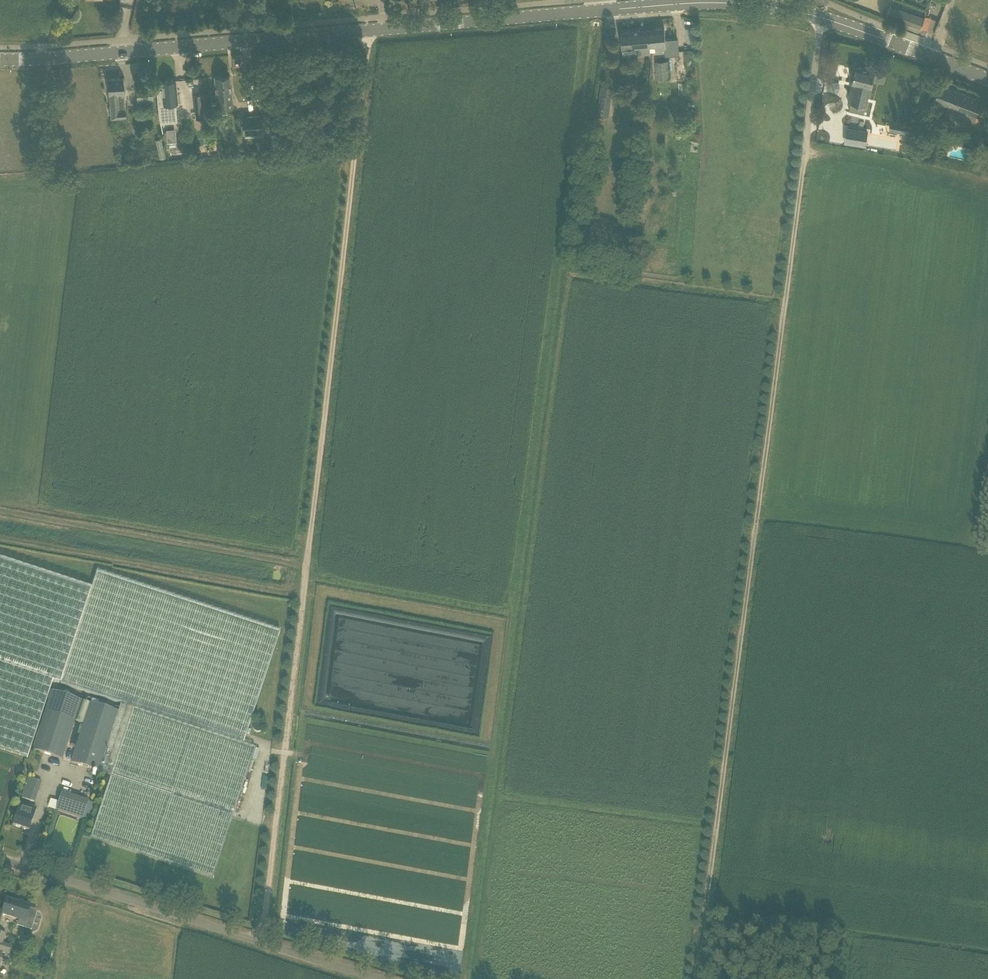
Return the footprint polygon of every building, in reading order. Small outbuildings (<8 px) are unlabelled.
[(890,4),(886,16),(926,30),(931,19),(890,4)] [(655,46),(656,54),(666,53),(665,28),(650,29),(650,46),(655,46)] [(650,54),(650,46),(650,29),(621,32),(622,48),(636,47),(637,55),(650,54)] [(657,79),(669,78),(667,60),(655,61),(657,79)] [(852,99),(848,99),(848,102),(851,103),(849,110),(865,114),(871,87),(875,70),(856,66),(852,82),(855,83),(852,99)] [(229,83),(229,75),(215,76),(216,92),(215,92),(216,109),(230,107),(229,89),(232,89),(231,83),(229,83)] [(123,77),(107,78),(109,94),(111,118),(126,116),(123,77)] [(175,80),(162,81),(166,120),(177,119),(175,95),(176,95),(175,80)] [(948,105),(945,114),(974,125),(973,127),(978,129),(985,112),(978,110),(982,100),(941,83),(934,100),(948,105)] [(137,89),(138,101),(152,100),(151,88),(137,89)] [(598,115),(606,116),(607,106),(610,106),(611,95),(600,94),(598,115)] [(206,109),(195,111),(196,119),(207,117),(206,109)] [(262,133),(260,114),(243,116),(244,134),(262,133)] [(890,119),(889,128),(913,132),(914,123),(890,119)] [(949,124),(942,121),(939,128),(945,131),(946,131),(949,124)] [(167,141),(177,141),(176,128),(167,129),(167,141)] [(861,129),(858,144),(865,145),(868,130),(861,129)] [(28,758),(53,682),(121,704),(119,711),(99,772),(98,774),(110,778),(90,838),(213,878),(255,748),(243,744),(280,632),(97,572),(91,589),(0,559),(0,749),(28,758)] [(399,641),(402,637),(408,636),(415,641),(420,635),(421,643),(430,644),(430,642),(455,647),(454,639),(417,632),(415,631),(411,636),(410,630),(395,627),(417,624),(361,614),(360,619),(358,619),(354,616),(349,615),(348,611),(341,612),(333,655),(338,659),(357,656),(358,666),(385,670),(383,661),(390,652),(391,646),(400,647),(399,641)] [(62,759),(81,701),(53,691),(33,750),(62,759)] [(72,763),(99,772),(119,711),(92,702),(72,763)] [(28,778),(21,798),(35,803),(42,783),(28,778)] [(82,819),(88,801),(62,792),(56,810),(82,819)] [(13,826),(29,831),(37,809),(20,803),(13,826)] [(37,911),(29,909),(30,906),(7,899),(2,914),(25,922),(25,923),(33,926),(37,911)] [(3,943),(6,934),(0,932),(0,953),(0,952),(9,955),(12,946),(3,943)]
